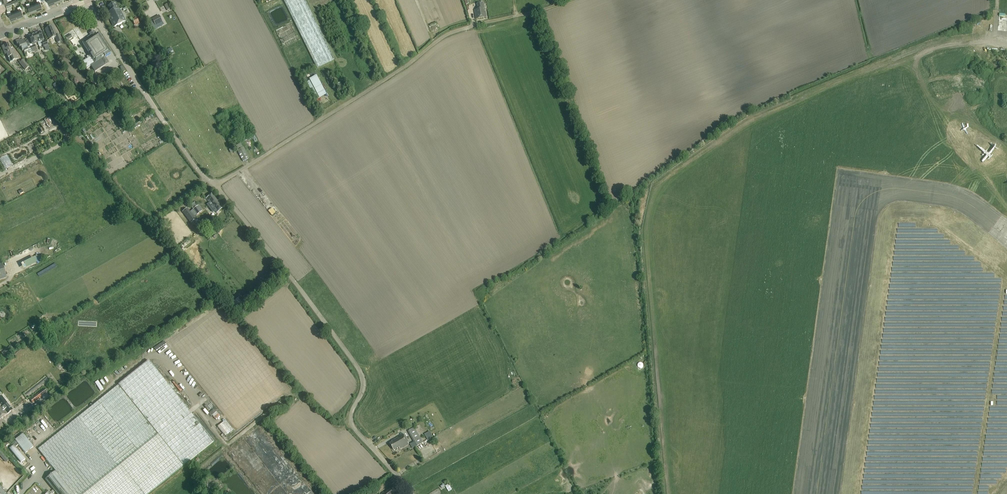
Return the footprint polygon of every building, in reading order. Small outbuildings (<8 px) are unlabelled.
[(36,10),(42,7),(40,2),(41,2),(40,0),(37,0),(38,3),(34,4),(36,10)] [(305,0),(284,0),(317,68),(335,59),(305,0)] [(30,12),(36,10),(34,4),(30,6),(29,2),(26,3),(27,7),(28,7),(30,12)] [(114,28),(126,21),(120,10),(119,10),(116,3),(108,7),(110,12),(107,14),(114,28)] [(476,19),(486,17),(485,9),(484,9),(483,3),(477,4),(478,10),(474,10),(476,19)] [(19,10),(15,12),(17,17),(23,15),(21,10),(22,9),(20,6),(17,7),(19,10)] [(17,17),(15,12),(11,13),(10,10),(7,11),(8,15),(9,15),(11,20),(17,17)] [(159,16),(152,20),(155,26),(163,22),(159,16)] [(57,43),(62,41),(60,36),(57,37),(53,27),(45,30),(49,40),(55,37),(57,43)] [(285,29),(281,31),(280,30),(276,31),(279,38),(287,34),(285,29)] [(87,57),(89,59),(82,64),(85,70),(91,66),(94,72),(105,66),(105,65),(109,63),(105,57),(111,53),(98,34),(96,35),(94,31),(89,34),(91,36),(88,38),(89,40),(83,44),(90,55),(87,57)] [(38,43),(39,46),(43,45),(44,48),(49,46),(47,41),(44,42),(40,32),(34,34),(38,43)] [(35,44),(38,43),(34,34),(29,36),(32,45),(33,45),(33,46),(31,47),(33,53),(37,51),(35,44)] [(33,52),(31,49),(28,41),(25,43),(24,40),(21,41),(21,39),(16,41),(17,45),(18,44),(20,48),(21,48),(22,51),(23,51),(25,54),(29,52),(30,53),(33,52)] [(8,57),(10,62),(12,61),(13,62),(15,61),(19,59),(17,54),(16,55),(13,49),(12,50),(10,45),(8,46),(7,46),(7,45),(2,47),(5,55),(7,54),(8,57)] [(19,63),(25,70),(29,67),(24,60),(19,63)] [(309,74),(312,80),(318,77),(315,72),(309,74)] [(140,110),(134,114),(138,119),(148,113),(145,110),(141,112),(140,110)] [(249,158),(243,147),(237,151),(243,162),(249,158)] [(217,201),(212,194),(206,199),(209,203),(207,205),(213,213),(215,211),(217,213),(223,209),(224,208),(219,201),(217,201)] [(191,211),(195,216),(202,211),(198,206),(191,211)] [(187,209),(183,212),(191,223),(195,219),(187,209)] [(11,346),(2,353),(5,357),(14,351),(11,346)] [(183,467),(213,443),(149,361),(118,385),(38,449),(56,471),(45,479),(52,488),(57,493),(149,493),(183,467)] [(44,389),(31,399),(33,403),(47,392),(44,389)] [(13,410),(2,396),(0,397),(0,420),(13,410)] [(210,413),(215,419),(220,415),(215,409),(210,413)] [(224,436),(233,430),(226,420),(217,425),(224,436)] [(414,442),(411,444),(413,448),(417,446),(423,443),(415,428),(408,432),(414,442)] [(33,447),(23,434),(15,440),(25,453),(33,447)] [(400,449),(409,445),(403,434),(397,438),(392,441),(392,443),(390,444),(394,451),(399,448),(400,449)] [(10,449),(21,462),(25,459),(14,445),(10,449)] [(9,460),(0,449),(0,455),(6,462),(9,460)]
